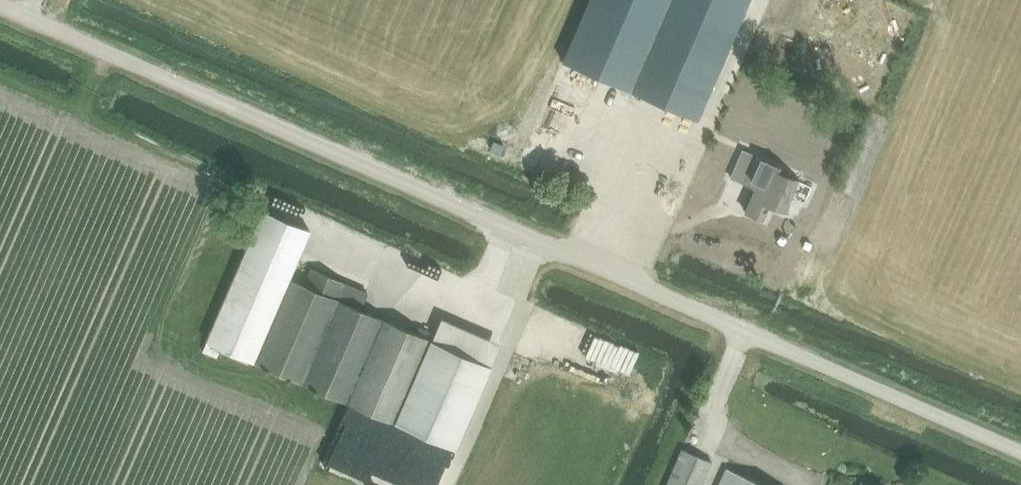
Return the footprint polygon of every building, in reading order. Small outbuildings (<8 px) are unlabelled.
[(565,63),(695,121),(750,0),(593,0),(565,63)] [(592,79),(587,91),(606,97),(610,85),(592,79)] [(742,150),(730,177),(755,188),(745,211),(749,214),(763,219),(766,212),(769,205),(785,211),(798,180),(783,174),(785,169),(759,157),(759,156),(756,154),(756,156),(742,150)] [(224,360),(228,351),(252,360),(452,451),(489,369),(427,341),(430,333),(418,327),(414,334),(361,310),(368,294),(313,269),(305,286),(289,279),(310,231),(263,211),(207,342),(202,352),(224,360)] [(689,452),(681,448),(666,484),(703,484),(712,461),(689,452)] [(720,484),(766,484),(727,468),(720,484)]
